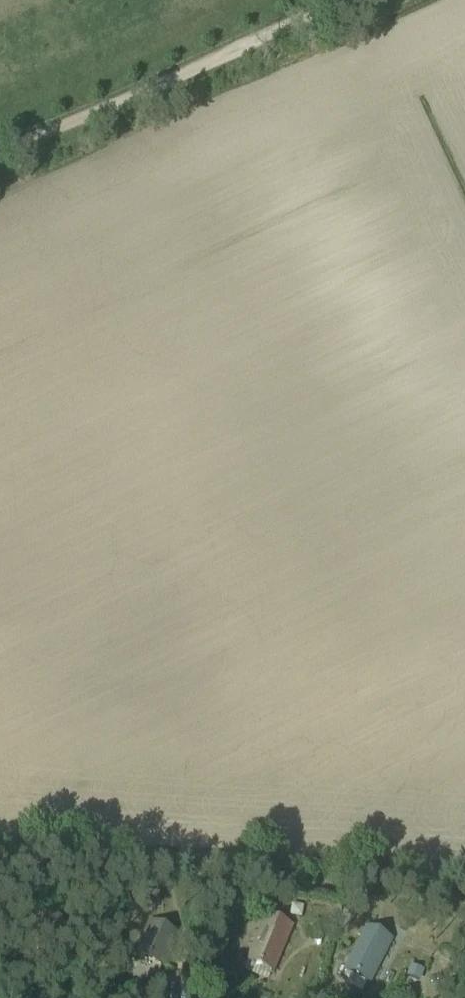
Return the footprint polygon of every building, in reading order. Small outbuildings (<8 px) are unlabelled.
[(292,925),(264,914),(247,958),(274,970),(292,925)] [(136,950),(163,963),(177,936),(149,923),(136,950)] [(345,968),(372,981),(392,939),(366,926),(345,968)]
